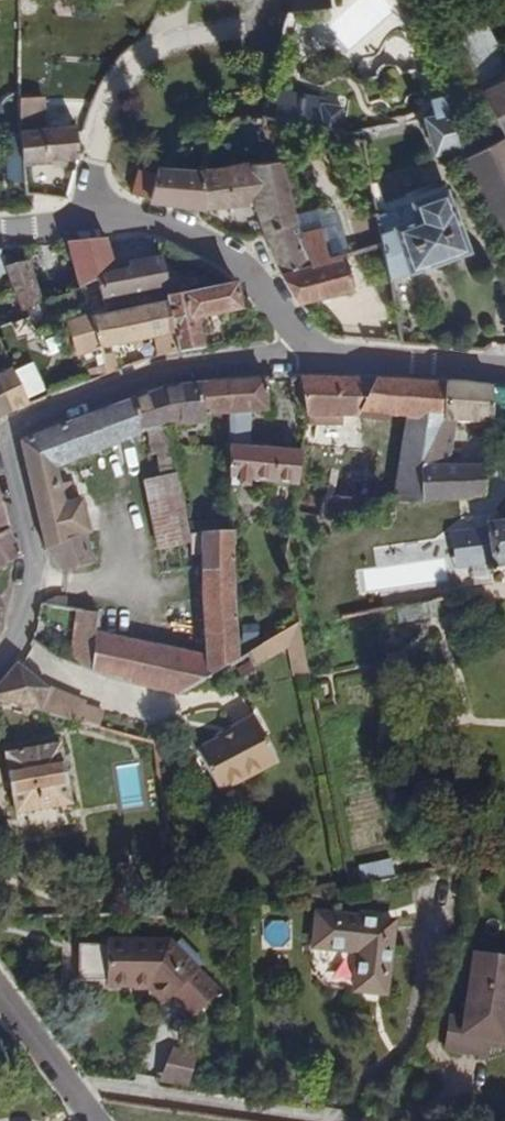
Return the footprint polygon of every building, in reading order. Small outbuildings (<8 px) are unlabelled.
[(199,0),(173,0),(172,9),(199,9),(199,0)] [(327,0),(293,0),(293,8),(327,6),(327,0)] [(491,1),(464,6),(464,10),(459,20),(485,70),(494,65),(496,71),(504,67),(504,31),(491,1)] [(496,71),(494,65),(485,70),(499,98),(504,110),(504,67),(496,71)] [(462,114),(452,85),(428,92),(441,128),(464,120),(462,114)] [(323,101),(323,94),(283,92),(282,101),(283,119),(319,121),(339,124),(341,102),(323,101)] [(41,125),(40,98),(23,98),(22,126),(41,125)] [(499,98),(462,114),(464,120),(471,141),(504,125),(504,110),(499,98)] [(283,119),(282,101),(277,101),(272,118),(283,119)] [(281,148),(279,121),(282,121),(283,119),(272,118),(272,148),(281,148)] [(77,156),(75,122),(41,125),(22,126),(22,143),(23,162),(77,156)] [(471,141),(487,173),(504,207),(504,125),(471,141)] [(23,162),(22,143),(7,144),(8,163),(23,162)] [(299,187),(292,156),(281,156),(214,160),(222,195),(251,194),(277,236),(296,267),(326,256),(310,214),(303,198),(299,187)] [(222,195),(214,160),(171,162),(170,165),(166,187),(164,195),(222,195)] [(25,188),(23,162),(8,163),(10,188),(25,188)] [(166,187),(170,165),(145,163),(142,184),(166,187)] [(470,242),(449,168),(410,178),(417,206),(389,213),(399,266),(470,242)] [(417,206),(410,178),(408,171),(381,178),(389,213),(417,206)] [(34,192),(31,209),(64,215),(67,198),(34,192)] [(356,215),(352,210),(348,206),(341,205),(332,206),(339,221),(356,215)] [(369,277),(358,220),(356,215),(339,221),(332,206),(310,214),(326,256),(296,267),(298,272),(310,294),(369,277)] [(120,278),(111,246),(66,251),(80,291),(97,285),(120,278)] [(169,292),(160,254),(137,253),(140,265),(136,266),(136,274),(120,278),(97,285),(105,308),(169,292)] [(5,268),(1,257),(0,257),(0,288),(12,287),(5,268)] [(37,307),(18,262),(5,268),(12,287),(22,313),(37,307)] [(242,314),(237,282),(182,298),(165,301),(165,307),(178,357),(203,352),(198,325),(242,314)] [(178,357),(165,307),(92,321),(102,356),(160,344),(163,360),(178,357)] [(10,327),(15,348),(37,342),(32,321),(10,327)] [(114,371),(112,361),(102,364),(105,374),(114,371)] [(22,374),(0,385),(0,394),(14,422),(41,408),(22,374)] [(365,427),(379,390),(308,389),(314,427),(365,427)] [(275,421),(274,390),(238,391),(239,421),(275,421)] [(393,426),(405,393),(379,390),(365,427),(393,426)] [(239,421),(238,391),(226,391),(177,406),(143,418),(150,444),(154,443),(182,435),(239,421)] [(428,500),(431,482),(435,468),(442,454),(451,438),(453,394),(405,393),(393,426),(416,427),(397,514),(427,513),(428,500)] [(0,394),(0,429),(14,422),(0,394)] [(504,436),(504,396),(453,394),(451,438),(442,454),(435,468),(431,482),(428,500),(427,513),(477,512),(489,479),(445,475),(447,470),(466,434),(504,436)] [(101,543),(86,502),(79,503),(68,477),(111,460),(150,444),(143,418),(128,424),(34,457),(58,562),(79,588),(107,572),(97,545),(101,543)] [(183,485),(182,435),(154,443),(155,458),(161,458),(161,486),(183,485)] [(295,525),(310,452),(242,455),(243,478),(242,536),(246,536),(245,543),(255,542),(255,510),(281,510),(281,525),(295,525)] [(185,542),(183,485),(161,486),(150,485),(154,555),(184,554),(184,544),(185,542)] [(8,529),(0,497),(0,583),(29,566),(8,529)] [(470,539),(473,572),(493,570),(494,575),(504,574),(504,535),(470,539)] [(190,700),(251,665),(245,543),(246,536),(242,536),(185,542),(184,544),(184,554),(184,563),(196,563),(199,668),(109,660),(108,690),(112,691),(186,701),(190,700)] [(451,626),(449,609),(401,618),(403,635),(451,626)] [(108,690),(109,660),(111,628),(96,625),(92,681),(108,690)] [(315,683),(305,635),(298,637),(262,659),(264,673),(295,656),(301,687),(315,683)] [(57,725),(63,701),(29,680),(2,711),(57,725)] [(99,722),(100,713),(63,701),(57,725),(96,735),(99,722)] [(117,740),(119,726),(99,722),(96,735),(117,740)] [(267,779),(284,770),(289,767),(280,752),(264,722),(256,726),(246,732),(248,737),(208,758),(230,798),(267,779)] [(94,822),(76,758),(21,772),(35,836),(94,822)] [(391,990),(400,919),(323,910),(320,942),(365,947),(361,986),(391,990)] [(234,995),(183,942),(118,941),(117,986),(167,987),(177,997),(179,1001),(182,1002),(190,995),(209,1017),(234,995)] [(79,986),(107,986),(108,947),(80,946),(79,986)] [(490,946),(483,1014),(465,1013),(463,1043),(504,1048),(504,947),(490,946)] [(163,1084),(191,1089),(198,1055),(170,1050),(163,1084)]
